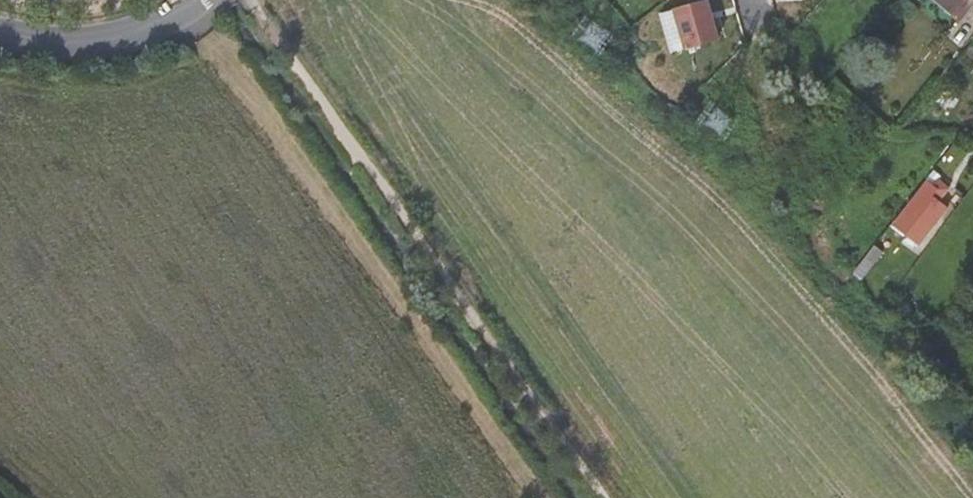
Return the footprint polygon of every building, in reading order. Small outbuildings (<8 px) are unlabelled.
[(674,9),(686,49),(719,39),(708,0),(703,0),(674,9)] [(964,13),(972,1),(972,0),(948,0),(964,13)] [(949,189),(933,211),(920,201),(902,224),(926,242),(961,197),(949,189)] [(346,209),(339,216),(345,222),(351,217),(346,209)]
